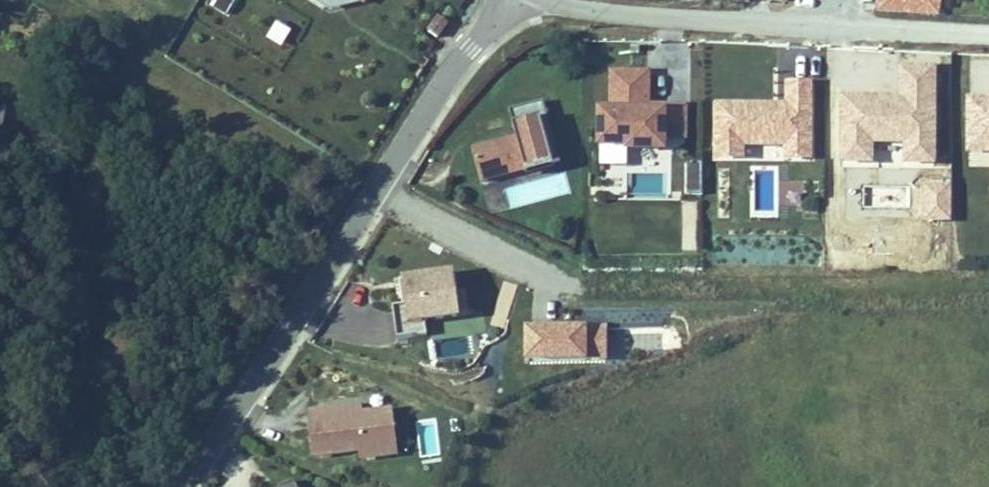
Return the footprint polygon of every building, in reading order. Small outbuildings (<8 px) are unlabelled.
[(237,0),(211,0),(209,3),(228,14),(237,0)] [(332,16),(360,8),(364,12),(371,0),(304,0),(332,16)] [(880,18),(941,22),(944,0),(881,0),(880,18)] [(439,18),(427,34),(439,43),(450,27),(439,18)] [(285,47),(294,28),(276,20),(267,39),(285,47)] [(793,53),(738,49),(733,128),(787,132),(789,103),(793,53)] [(867,58),(793,53),(789,103),(864,108),(867,58)] [(969,59),(917,56),(916,84),(967,87),(969,59)] [(650,102),(650,68),(608,67),(607,105),(593,105),(593,146),(686,148),(687,102),(650,102)] [(962,92),(964,156),(988,156),(988,92),(962,92)] [(507,112),(515,139),(471,152),(482,190),(525,177),(526,181),(555,172),(553,167),(562,165),(544,102),(507,112)] [(684,161),(684,194),(702,194),(702,161),(684,161)] [(951,181),(922,181),(922,220),(951,220),(951,181)] [(404,276),(407,301),(396,303),(400,336),(430,332),(428,319),(461,315),(456,271),(404,276)] [(609,322),(525,322),(525,361),(609,361),(609,322)] [(400,451),(394,407),(365,410),(364,403),(313,409),(318,453),(365,448),(366,454),(400,451)]
